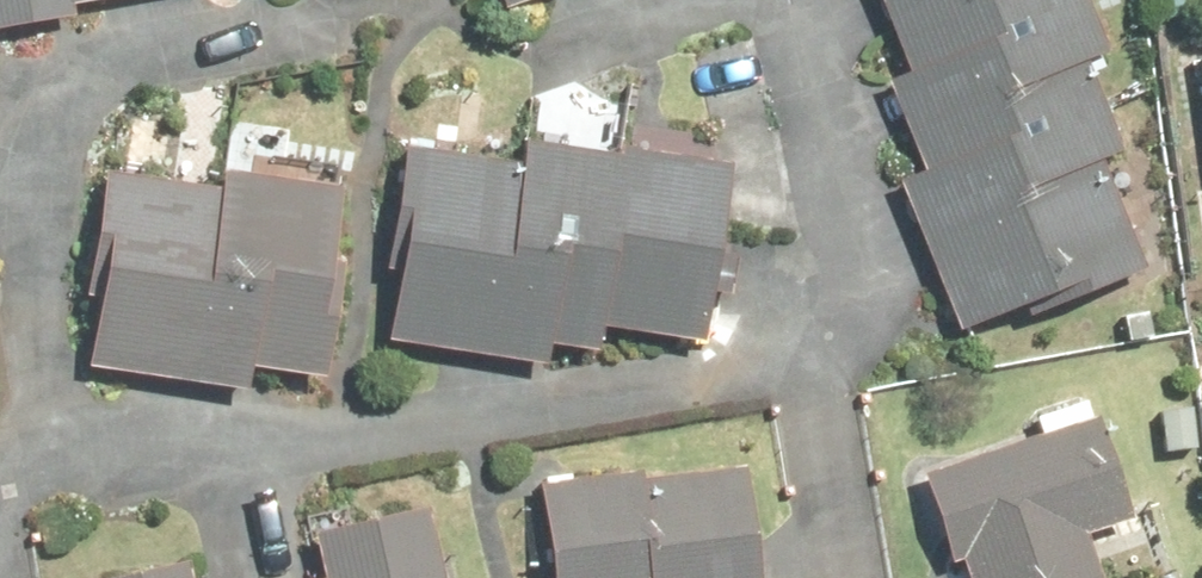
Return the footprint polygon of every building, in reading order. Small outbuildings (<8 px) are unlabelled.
[(65,21),(64,8),(118,0),(0,0),(0,28),(65,21)] [(447,31),(547,0),(437,0),(447,31)] [(925,311),(1138,268),(1083,0),(862,0),(925,311)] [(1125,109),(1166,475),(1201,471),(1201,100),(1125,109)] [(505,161),(395,148),(371,346),(536,365),(538,350),(590,356),(592,334),(690,346),(714,140),(614,128),(611,148),(508,136),(505,161)] [(332,198),(91,167),(65,363),(307,395),(332,198)] [(1002,456),(908,484),(936,577),(1063,577),(1048,526),(1098,509),(1070,429),(1001,453),(1002,456)] [(516,495),(530,577),(749,577),(731,461),(516,495)] [(294,532),(304,577),(422,577),(407,508),(294,532)] [(186,559),(98,577),(190,577),(186,559)]
